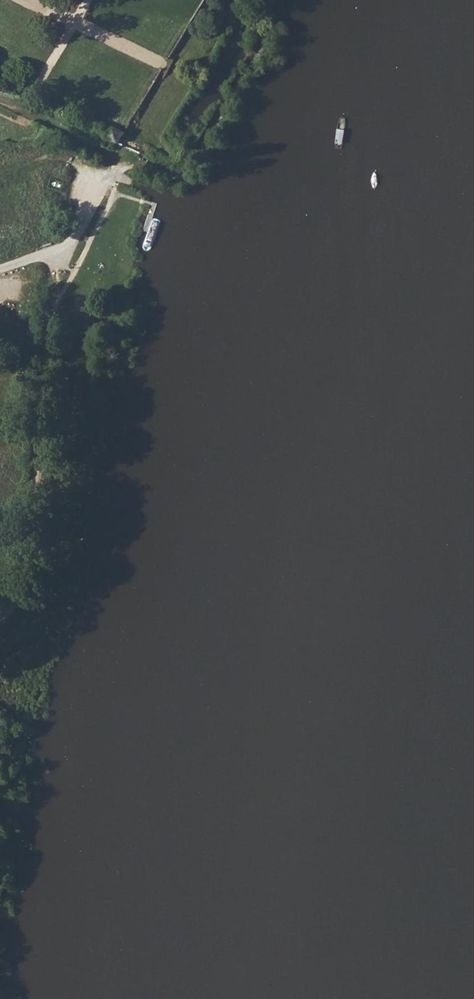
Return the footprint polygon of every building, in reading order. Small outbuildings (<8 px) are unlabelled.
[(112,128),(106,138),(112,141),(118,144),(119,142),(125,134),(116,129),(112,128)]
